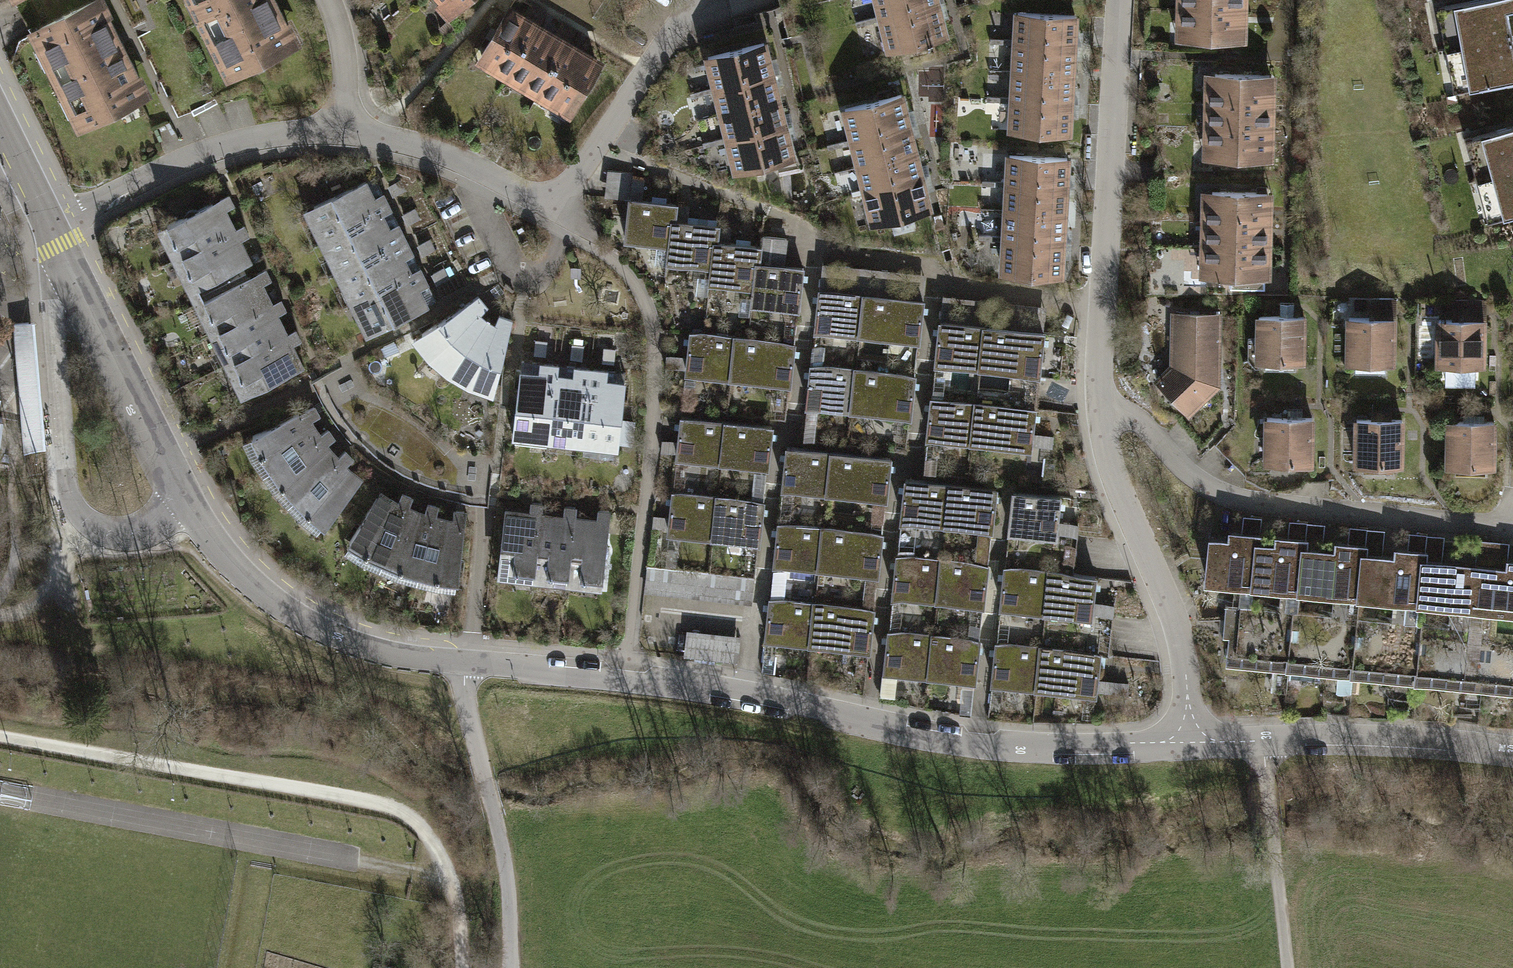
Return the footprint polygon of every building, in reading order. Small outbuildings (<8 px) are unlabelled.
[(30,30),(38,47),(34,49),(44,69),(48,67),(63,96),(59,99),(68,116),(72,113),(81,131),(153,95),(105,0),(89,0),(30,30)] [(194,13),(222,0),(188,0),(194,13)] [(194,13),(228,82),(302,45),(280,0),(222,0),(194,13)] [(437,3),(451,18),(470,0),(440,0),(437,3)] [(883,18),(943,2),(942,0),(879,0),(883,18)] [(1247,0),(1183,0),(1183,12),(1247,14),(1247,0)] [(1446,11),(1452,54),(1512,44),(1512,1),(1446,11)] [(883,18),(892,51),(951,36),(943,2),(883,18)] [(478,59),(510,79),(546,23),(542,20),(547,12),(532,4),(527,12),(512,3),(478,59)] [(1016,12),(1015,43),(1076,46),(1078,15),(1016,12)] [(1246,43),(1247,14),(1183,12),(1182,42),(1246,43)] [(510,79),(539,97),(575,40),(573,39),(577,32),(563,23),(558,30),(546,23),(510,79)] [(539,97),(571,117),(606,60),(575,40),(539,97)] [(708,56),(716,85),(775,70),(768,41),(708,56)] [(1015,43),(1013,73),(1075,76),(1076,46),(1015,43)] [(1452,54),(1459,97),(1512,89),(1512,44),(1452,54)] [(716,85),(723,115),(783,99),(775,70),(716,85)] [(1013,73),(1012,103),(1073,106),(1075,76),(1013,73)] [(1274,103),(1275,74),(1211,73),(1210,102),(1274,103)] [(844,108),(852,137),(912,122),(904,93),(844,108)] [(723,115),(731,144),(790,129),(783,99),(723,115)] [(1274,132),(1274,103),(1210,102),(1210,131),(1274,132)] [(1012,103),(1010,133),(1072,136),(1073,106),(1012,103)] [(852,137),(859,166),(919,151),(912,122),(852,137)] [(731,144),(738,173),(798,158),(790,129),(731,144)] [(1273,161),(1274,132),(1210,131),(1209,160),(1273,161)] [(1468,149),(1479,191),(1512,182),(1512,137),(1468,149)] [(859,166),(867,196),(927,181),(919,151),(859,166)] [(1009,153),(1008,183),(1070,186),(1071,155),(1009,153)] [(630,174),(609,172),(607,199),(628,200),(630,174)] [(304,211),(319,243),(384,210),(392,206),(385,192),(377,196),(368,179),(304,211)] [(401,181),(390,187),(395,198),(406,192),(401,181)] [(867,196),(874,225),(934,210),(927,181),(867,196)] [(1479,191),(1490,233),(1512,227),(1512,182),(1479,191)] [(1008,183),(1007,213),(1068,216),(1070,186),(1008,183)] [(1271,220),(1272,191),(1208,190),(1207,219),(1271,220)] [(226,196),(157,229),(173,261),(235,231),(225,212),(232,208),(226,196)] [(680,202),(632,197),(627,239),(670,244),(673,217),(678,217),(680,202)] [(319,243),(335,274),(408,238),(400,222),(392,226),(384,210),(319,243)] [(415,210),(403,216),(409,227),(420,221),(415,210)] [(1007,213),(1005,243),(1067,246),(1068,216),(1007,213)] [(678,217),(673,217),(670,244),(668,261),(712,266),(716,238),(720,239),(722,223),(678,217)] [(1270,250),(1271,220),(1207,219),(1206,248),(1270,250)] [(235,231),(173,261),(188,291),(250,261),(240,242),(247,238),(242,228),(235,231)] [(335,274),(351,306),(416,274),(408,259),(417,255),(408,238),(335,274)] [(720,239),(716,238),(712,266),(710,282),(756,288),(759,259),(762,259),(764,244),(720,239)] [(430,241),(418,247),(424,259),(436,253),(430,241)] [(1005,243),(1004,274),(1065,276),(1067,246),(1005,243)] [(1270,279),(1270,250),(1206,248),(1206,277),(1270,279)] [(1187,250),(1187,274),(1203,274),(1204,250),(1187,250)] [(762,259),(759,259),(756,288),(754,302),(802,308),(807,264),(762,259)] [(263,270),(193,304),(208,336),(271,305),(262,286),(270,282),(263,270)] [(351,306),(367,337),(432,305),(423,289),(431,285),(423,270),(416,274),(351,306)] [(444,270),(433,276),(439,288),(450,283),(444,270)] [(867,291),(821,285),(816,329),(861,335),(867,291)] [(867,291),(861,335),(922,343),(928,299),(867,291)] [(448,376),(490,318),(483,313),(489,305),(480,295),(413,342),(430,361),(448,376)] [(271,305),(208,336),(224,368),(286,337),(277,317),(285,313),(279,301),(271,305)] [(1371,315),(1348,315),(1348,365),(1358,365),(1358,375),(1388,375),(1388,365),(1399,365),(1399,315),(1396,315),(1396,302),(1378,302),(1378,306),(1371,306),(1371,315)] [(1454,317),(1441,316),(1440,368),(1447,368),(1447,371),(1480,372),(1480,368),(1487,368),(1488,304),(1454,303),(1454,317)] [(1281,314),(1262,314),(1262,341),(1251,341),(1251,363),(1269,363),(1269,372),(1297,372),(1297,363),(1308,363),(1308,314),(1295,314),(1296,307),(1281,307),(1281,314)] [(498,324),(490,318),(448,376),(472,389),(495,398),(516,317),(503,313),(498,324)] [(1224,313),(1175,313),(1175,366),(1165,355),(1149,368),(1159,380),(1153,385),(1191,422),(1224,386),(1224,313)] [(987,323),(942,318),(937,362),(983,367),(987,323)] [(22,413),(25,450),(45,448),(35,323),(15,324),(22,413)] [(987,323),(983,367),(1044,373),(1048,329),(987,323)] [(736,335),(693,330),(688,374),(731,379),(736,335)] [(286,337),(224,368),(240,399),(302,369),(292,348),(299,344),(294,333),(286,337)] [(797,341),(736,335),(731,379),(792,385),(797,341)] [(547,343),(536,343),(536,357),(547,357),(547,343)] [(583,347),(573,346),(572,360),(583,360),(583,347)] [(617,351),(604,350),(603,364),(616,365),(617,351)] [(514,439),(550,443),(558,372),(559,364),(542,362),(541,370),(522,368),(514,439)] [(858,368),(812,362),(807,406),(852,412),(858,368)] [(550,443),(586,447),(595,367),(576,365),(575,374),(558,372),(550,443)] [(611,368),(595,367),(586,447),(600,449),(599,458),(617,460),(618,449),(622,450),(622,446),(632,447),(635,422),(625,421),(630,380),(610,378),(611,368)] [(858,368),(852,412),(913,420),(919,375),(858,368)] [(978,399),(932,394),(927,439),(973,443),(978,399)] [(978,399),(973,443),(1055,452),(1056,437),(1035,435),(1039,405),(978,399)] [(321,416),(314,406),(244,439),(264,476),(322,433),(313,420),(321,416)] [(1284,417),(1269,417),(1270,464),(1317,464),(1316,417),(1306,417),(1306,408),(1284,408),(1284,417)] [(1374,418),(1360,418),(1360,464),(1408,464),(1408,418),(1395,418),(1395,409),(1374,409),(1374,418)] [(1464,419),(1449,419),(1449,465),(1497,465),(1497,419),(1484,419),(1484,411),(1464,411),(1464,419)] [(726,419),(683,414),(678,458),(721,463),(726,419)] [(774,424),(726,419),(721,463),(769,468),(774,424)] [(322,433),(264,476),(288,507),(339,459),(330,445),(337,440),(329,428),(322,433)] [(832,451),(789,446),(784,490),(827,495),(832,451)] [(892,458),(832,451),(827,495),(887,502),(892,458)] [(339,459),(288,507),(319,535),(364,480),(349,467),(356,460),(346,453),(339,459)] [(617,465),(613,473),(622,477),(626,469),(617,465)] [(905,524),(950,528),(954,485),(909,481),(905,524)] [(996,533),(1000,490),(954,485),(950,528),(996,533)] [(717,494),(674,489),(669,533),(712,538),(717,494)] [(1062,540),(1066,497),(1017,492),(1012,535),(1062,540)] [(397,503),(379,493),(345,552),(382,571),(409,510),(414,500),(402,494),(397,503)] [(765,500),(717,494),(712,538),(760,543),(765,500)] [(530,509),(506,507),(500,578),(535,581),(542,510),(542,501),(530,500),(530,509)] [(564,512),(542,510),(535,581),(571,584),(577,514),(578,505),(565,504),(564,512)] [(425,515),(409,510),(382,571),(420,583),(435,518),(438,509),(429,506),(425,515)] [(577,514),(571,584),(605,587),(612,509),(598,508),(597,516),(577,514)] [(1212,534),(1208,579),(1258,583),(1262,539),(1264,514),(1246,512),(1245,528),(1234,527),(1233,536),(1212,534)] [(455,522),(435,518),(420,583),(458,589),(469,516),(456,514),(455,522)] [(1262,539),(1258,583),(1303,588),(1309,518),(1293,517),(1292,533),(1282,532),(1281,541),(1262,539)] [(1309,518),(1303,588),(1364,593),(1369,527),(1352,526),(1351,539),(1342,538),(1341,548),(1325,546),(1327,520),(1309,518)] [(823,526),(780,521),(775,565),(818,570),(823,526)] [(884,533),(823,526),(818,570),(878,577),(884,533)] [(1369,527),(1364,593),(1426,598),(1432,532),(1412,531),(1411,546),(1402,545),(1401,552),(1386,551),(1388,529),(1369,527)] [(1432,532),(1426,598),(1493,604),(1499,538),(1481,536),(1480,559),(1447,556),(1449,534),(1432,532)] [(1493,604),(1512,607),(1512,557),(1512,546),(1512,540),(1499,538),(1493,604)] [(895,598),(940,603),(944,560),(899,555),(895,598)] [(986,608),(991,564),(944,560),(940,603),(986,608)] [(755,577),(647,565),(644,591),(752,603),(755,577)] [(1002,609),(1047,613),(1051,570),(1006,566),(1002,609)] [(1097,617),(1101,574),(1051,570),(1047,613),(1097,617)] [(815,601),(772,596),(767,639),(810,644),(815,601)] [(876,608),(815,601),(810,644),(871,651),(876,608)] [(1230,644),(1228,662),(1290,667),(1295,608),(1228,602),(1224,644),(1230,644)] [(1295,608),(1290,667),(1357,673),(1363,614),(1295,608)] [(1363,614),(1357,673),(1422,679),(1427,620),(1363,614)] [(1427,620),(1422,679),(1485,684),(1491,625),(1427,620)] [(1485,684),(1512,687),(1512,627),(1491,625),(1485,684)] [(741,636),(690,631),(687,657),(738,662),(741,636)] [(885,675),(930,679),(934,636),(889,632),(885,675)] [(977,684),(981,641),(934,636),(930,679),(977,684)] [(992,684),(1037,689),(1042,645),(997,641),(992,684)] [(1099,695),(1103,652),(1042,645),(1037,689),(1099,695)] [(1132,706),(1133,683),(1103,681),(1102,705),(1132,706)]
